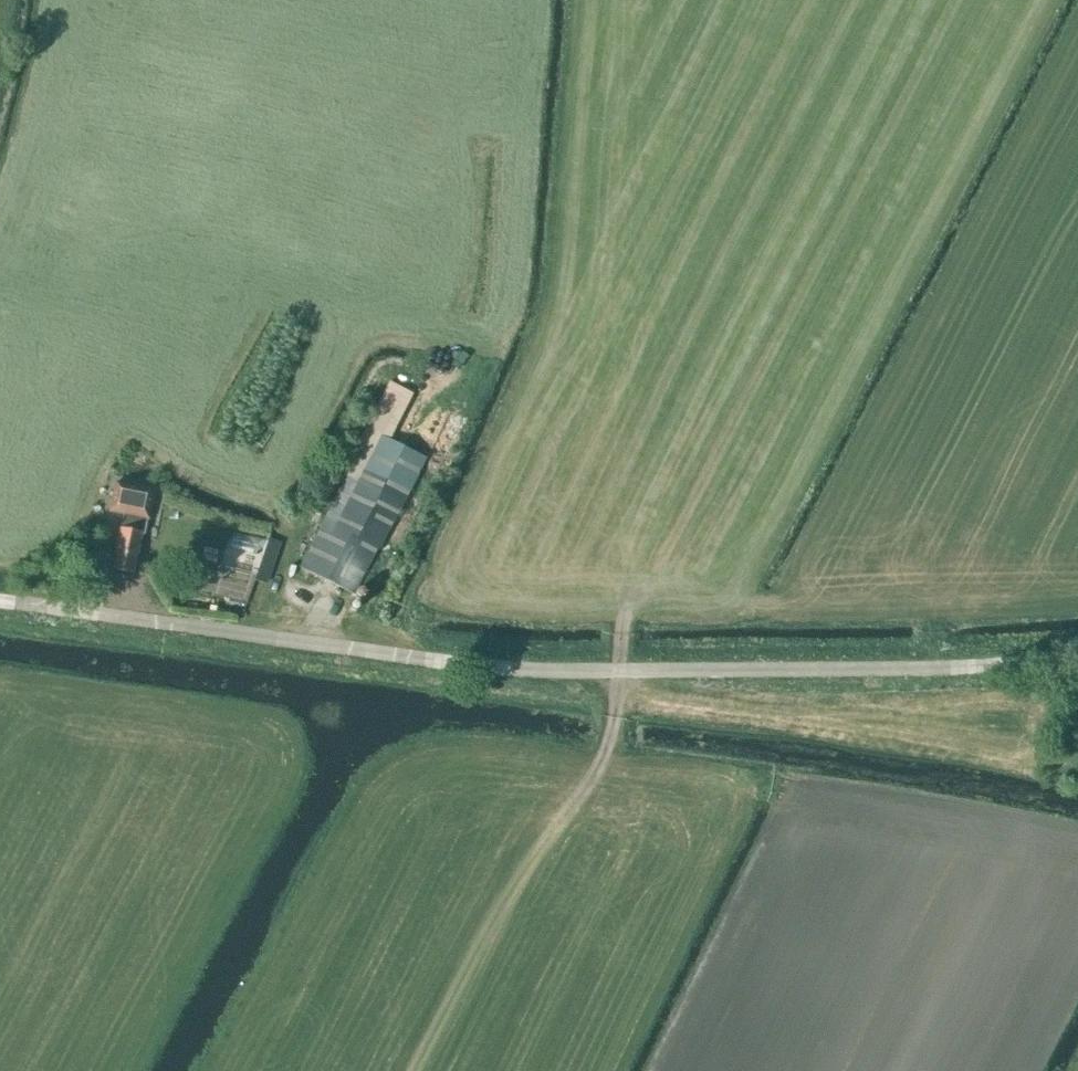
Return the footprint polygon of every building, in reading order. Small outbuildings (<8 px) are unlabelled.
[(398,555),(467,422),(390,383),(343,473),(348,476),(326,519),(301,568),(353,594),(380,546),(398,555)] [(144,535),(151,504),(153,489),(115,481),(109,512),(123,515),(121,529),(120,529),(112,569),(134,573),(142,535),(144,535)] [(266,584),(280,546),(236,530),(216,584),(247,594),(252,579),(266,584)]
